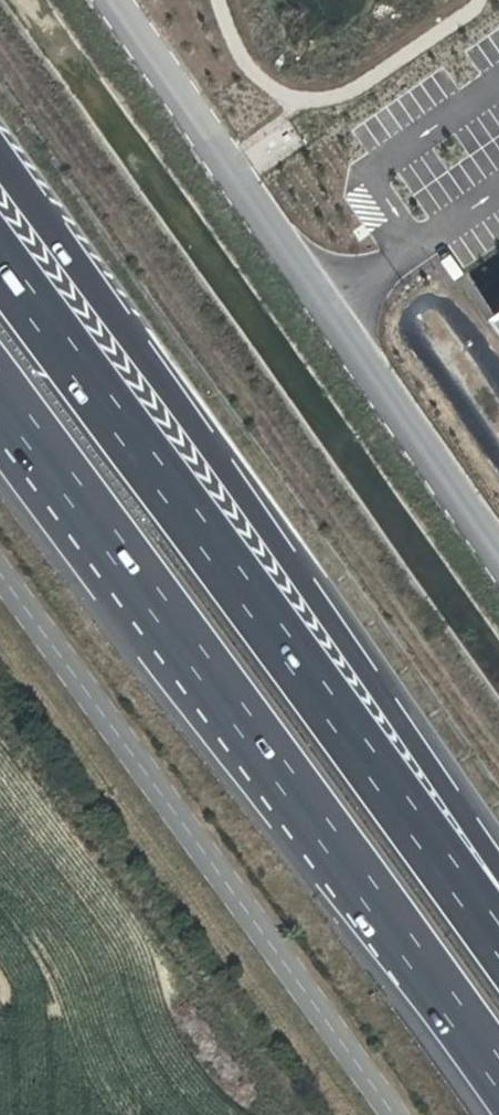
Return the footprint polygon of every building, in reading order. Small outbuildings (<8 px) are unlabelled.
[(489,323),(498,337),(498,315),(489,323)]
